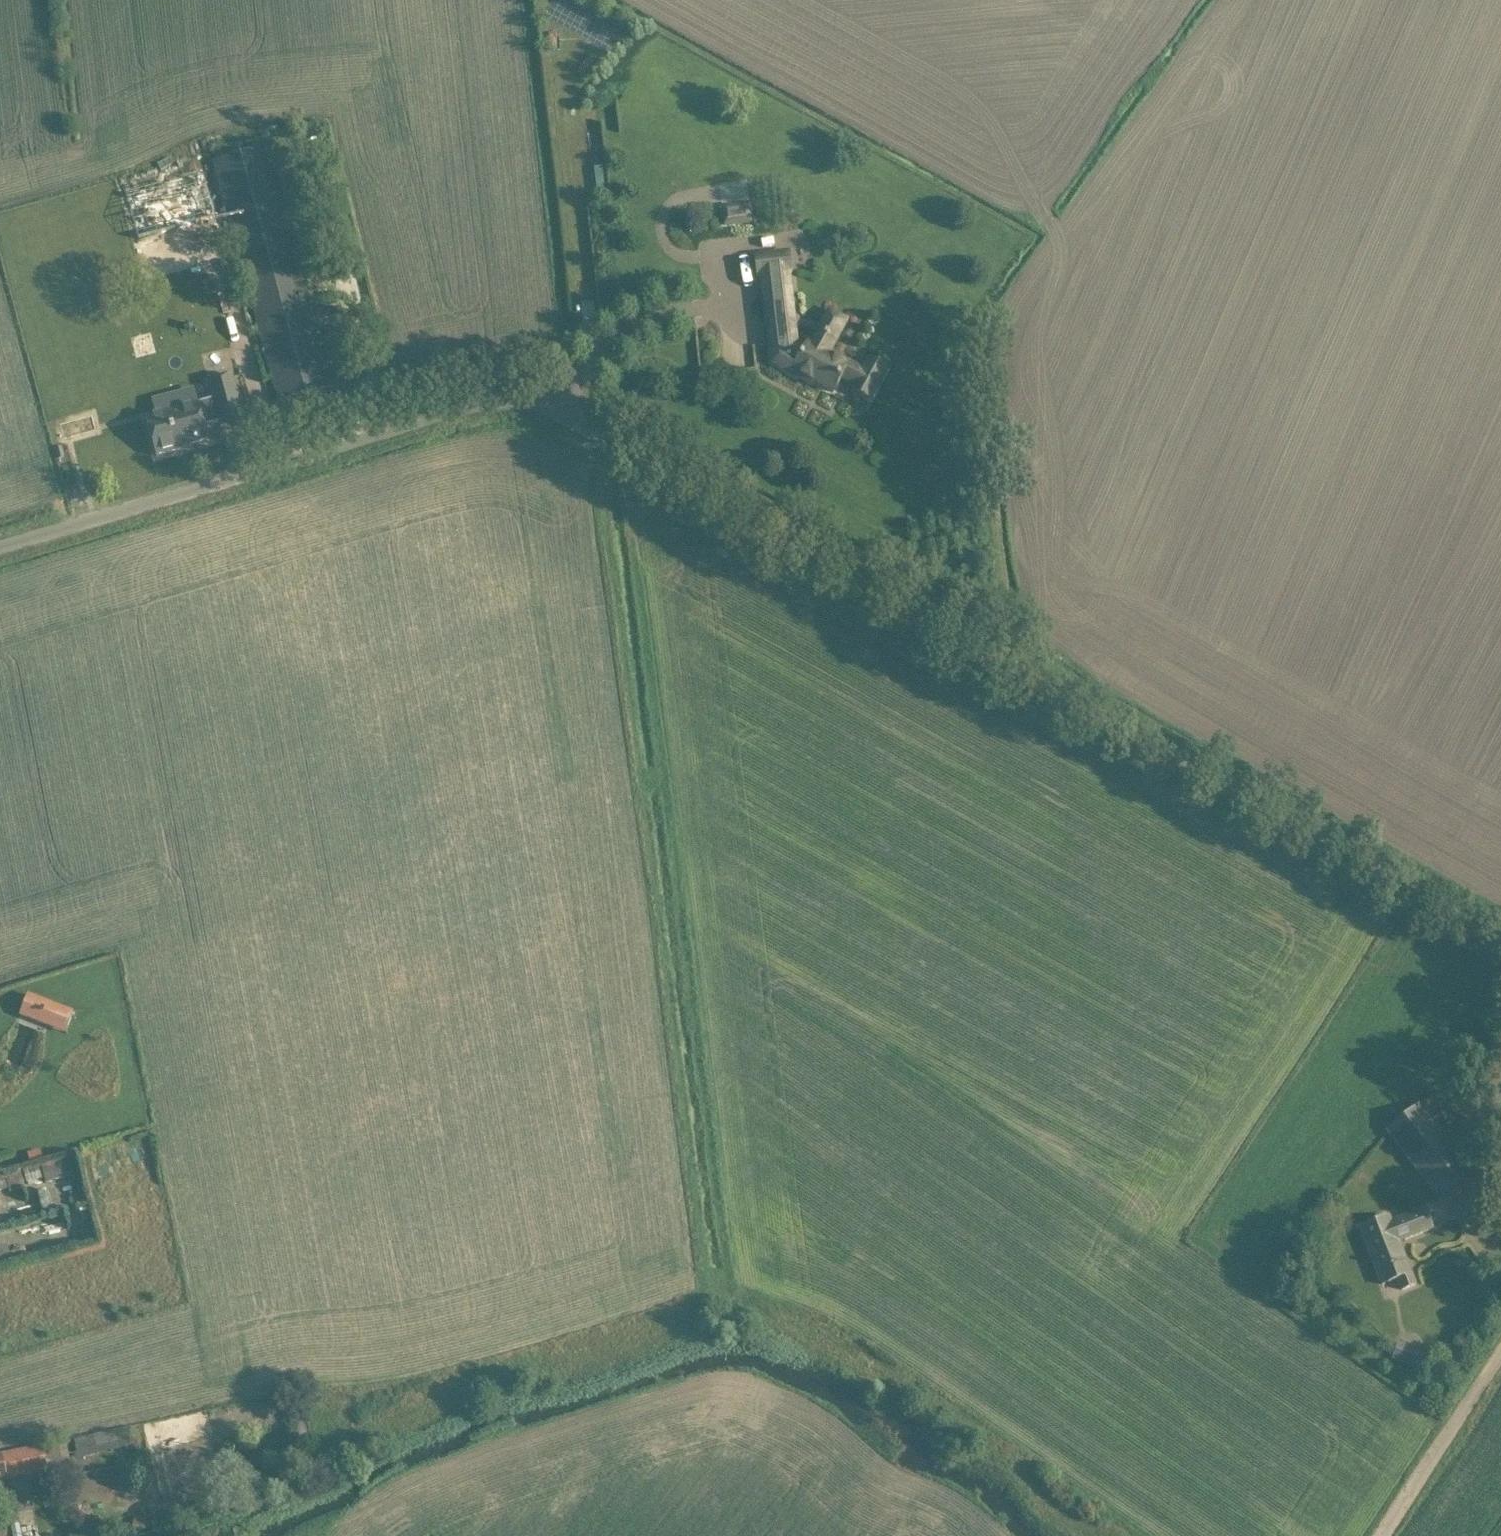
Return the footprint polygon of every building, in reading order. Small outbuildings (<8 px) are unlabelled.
[(213,161),(273,383),(278,401),(332,387),(267,146),(213,161)] [(602,167),(594,168),(596,191),(604,190),(602,167)] [(751,208),(724,208),(724,224),(752,223),(751,208)] [(756,257),(758,276),(760,276),(765,317),(793,314),(788,273),(791,272),(789,253),(756,257)] [(869,360),(863,371),(829,353),(836,341),(829,337),(830,336),(826,334),(826,336),(819,332),(812,343),(809,342),(804,351),(797,347),(796,341),(769,344),(772,363),(799,378),(800,375),(833,393),(842,378),(856,385),(853,390),(870,400),(886,369),(869,360)] [(159,414),(146,418),(156,456),(181,450),(180,448),(190,445),(208,441),(204,427),(220,423),(221,428),(245,422),(232,376),(209,382),(213,399),(179,409),(177,399),(156,404),(159,414)] [(28,994),(19,1016),(65,1034),(74,1012),(28,994)] [(1428,1181),(1459,1156),(1420,1106),(1388,1131),(1428,1181)] [(1445,1131),(1460,1149),(1476,1136),(1460,1117),(1445,1131)] [(26,1168),(31,1184),(75,1172),(70,1156),(26,1168)] [(8,1190),(3,1174),(0,1175),(0,1192),(8,1190)] [(84,1201),(79,1184),(72,1186),(76,1203),(84,1201)] [(52,1215),(45,1190),(37,1192),(43,1217),(52,1215)] [(1405,1216),(1390,1222),(1389,1219),(1361,1230),(1375,1267),(1382,1285),(1397,1279),(1402,1291),(1415,1286),(1398,1243),(1432,1230),(1424,1209),(1405,1216)] [(10,1261),(7,1247),(0,1248),(0,1263),(10,1261)] [(1333,1288),(1327,1294),(1334,1301),(1340,1294),(1333,1288)] [(1399,1345),(1393,1359),(1419,1369),(1424,1354),(1399,1345)] [(272,1408),(259,1411),(261,1419),(275,1416),(272,1408)] [(44,1471),(43,1468),(53,1466),(54,1472),(70,1468),(69,1462),(72,1461),(72,1462),(81,1459),(134,1447),(130,1428),(66,1442),(67,1446),(40,1451),(40,1448),(2,1457),(0,1457),(0,1480),(44,1471)] [(132,1470),(137,1476),(146,1468),(142,1462),(132,1470)]
